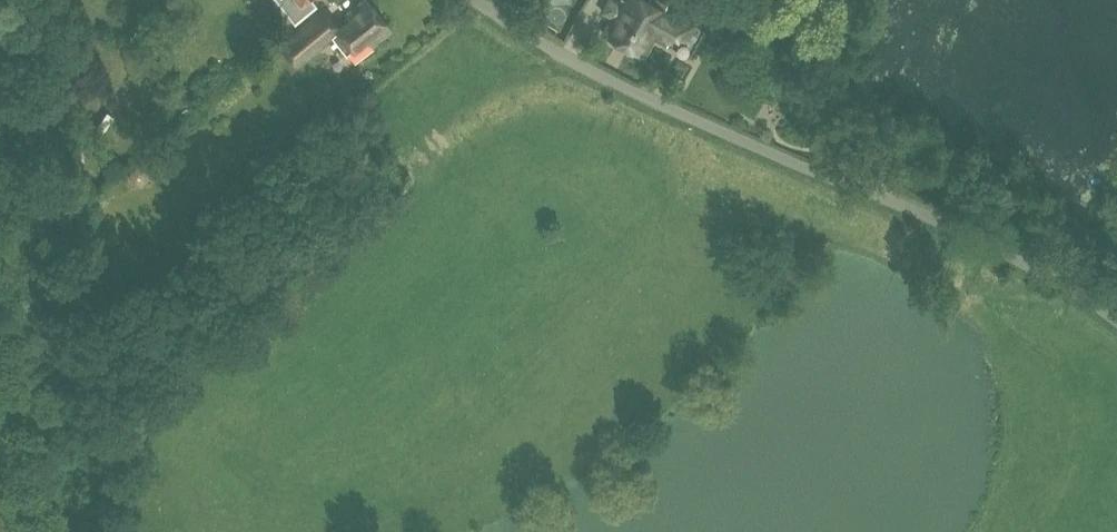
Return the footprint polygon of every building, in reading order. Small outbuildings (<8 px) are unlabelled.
[(602,12),(611,16),(603,33),(619,42),(619,45),(625,48),(628,47),(640,53),(650,36),(665,45),(666,46),(673,32),(681,18),(681,17),(651,0),(619,0),(617,3),(612,0),(608,0),(602,12)] [(324,10),(282,43),(296,61),(331,33),(347,54),(368,38),(370,40),(385,30),(364,3),(347,16),(349,19),(338,28),(324,10)]
